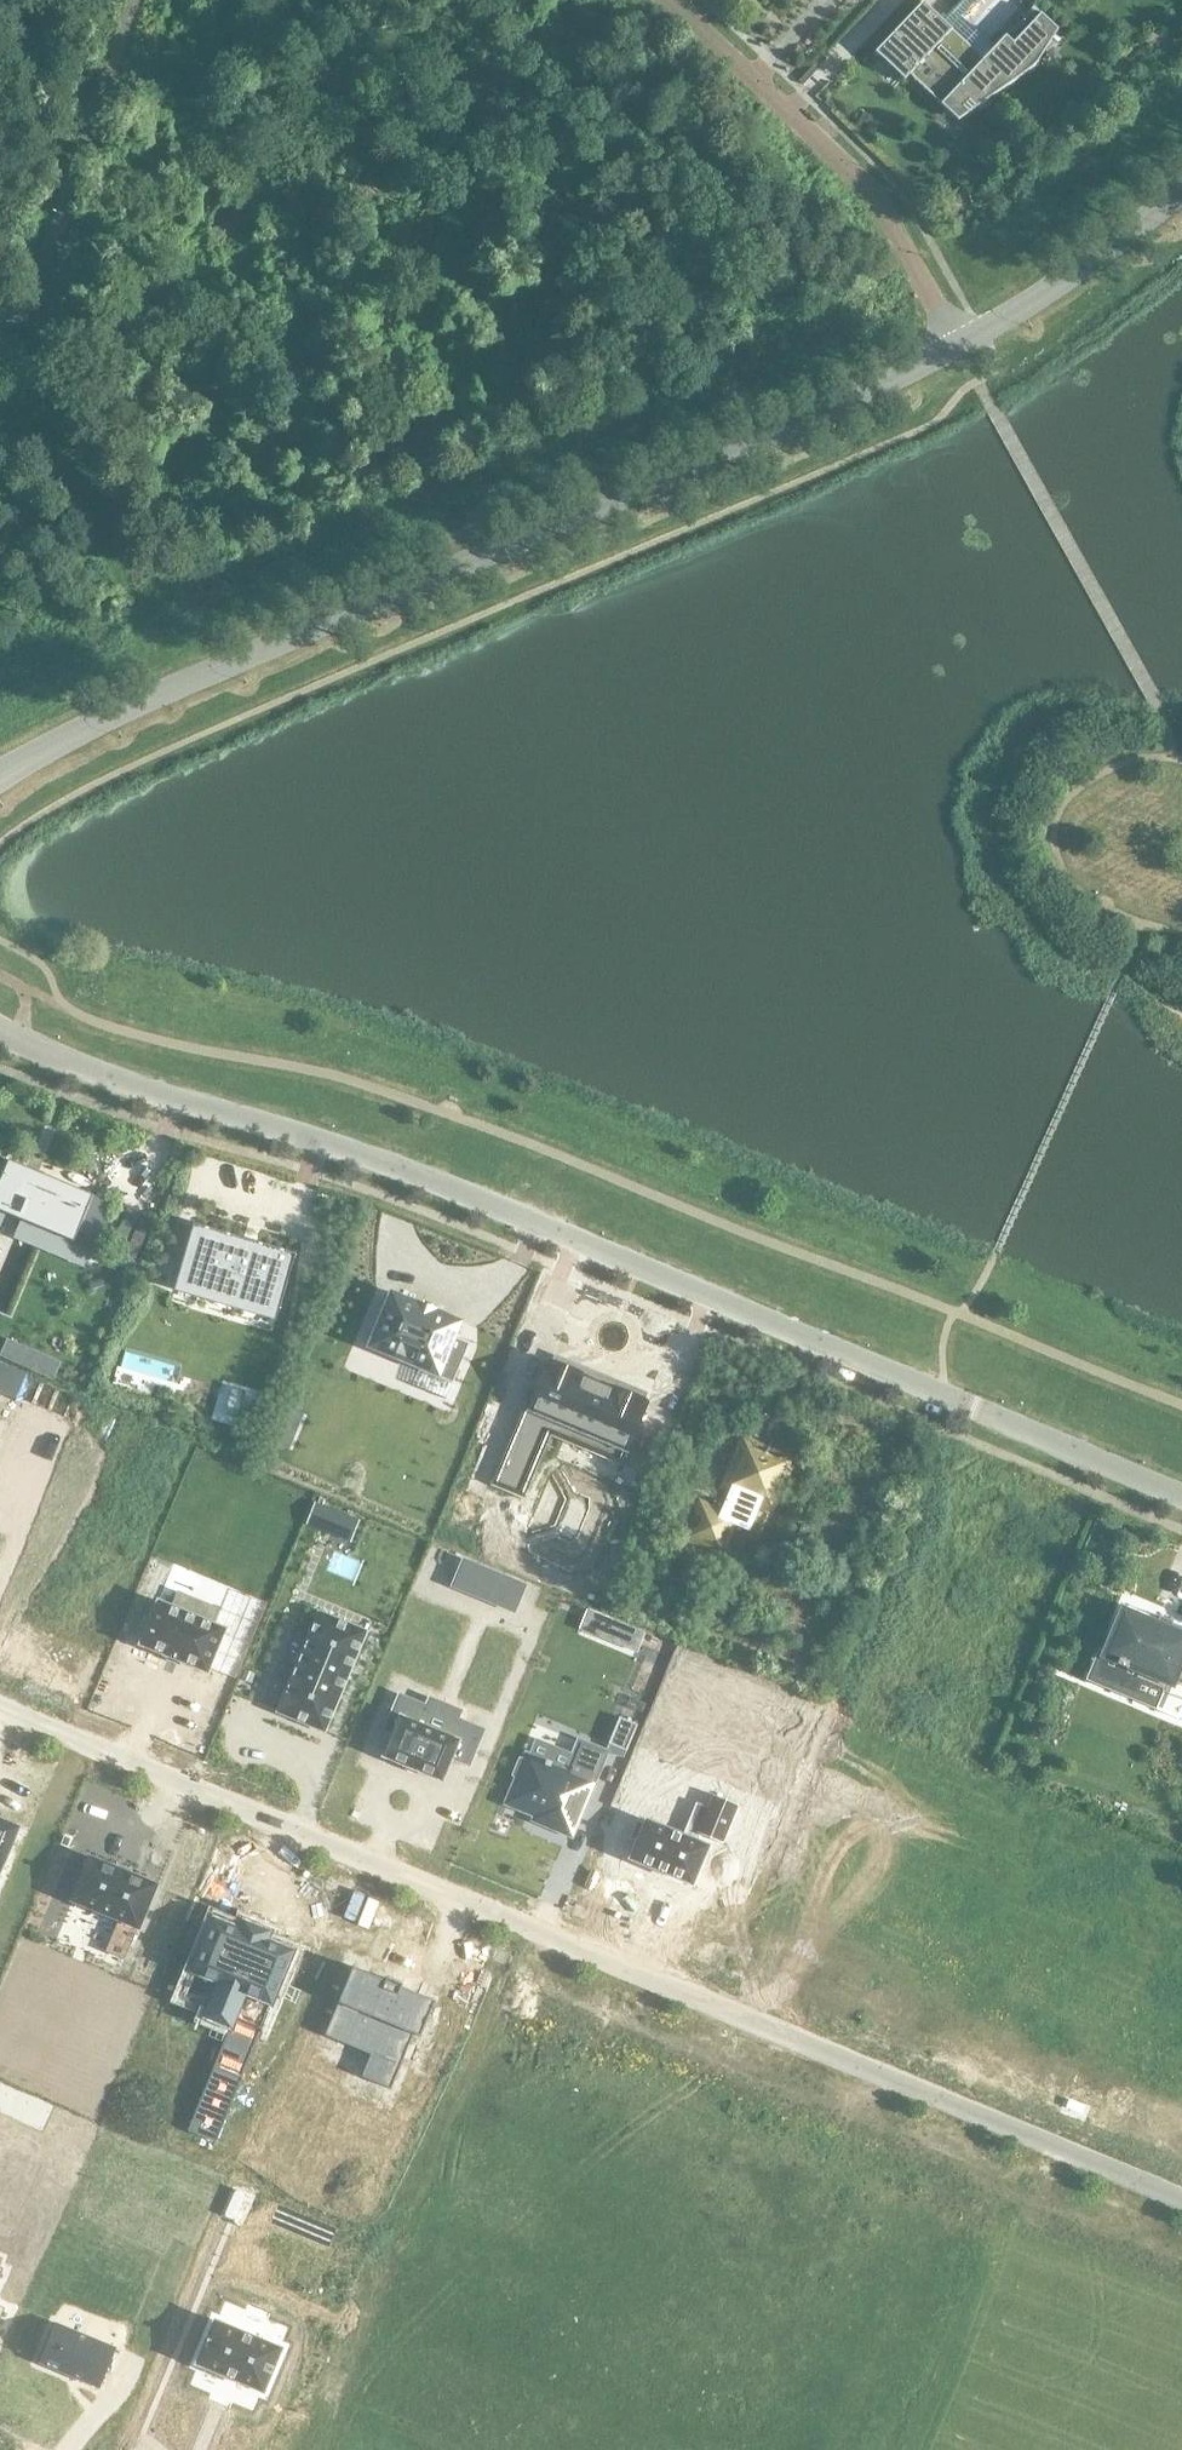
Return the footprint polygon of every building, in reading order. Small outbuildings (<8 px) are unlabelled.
[(971,111),(971,112),(1029,70),(1032,68),(1035,65),(1038,62),(1041,57),(1040,56),(1039,56),(1032,50),(1054,26),(1043,15),(1034,6),(984,59),(923,2),(875,52),(880,56),(885,51),(909,73),(904,79),(905,80),(910,75),(912,77),(916,72),(964,116),(971,111)] [(0,1181),(0,1211),(74,1242),(94,1195),(9,1160),(0,1181)] [(194,1223),(178,1279),(280,1309),(296,1253),(194,1223)] [(102,1277),(89,1281),(92,1289),(105,1285),(102,1277)] [(392,1292),(369,1347),(392,1356),(392,1357),(393,1358),(393,1357),(400,1360),(399,1360),(401,1361),(401,1360),(407,1363),(409,1364),(415,1366),(415,1367),(416,1367),(417,1367),(420,1368),(413,1385),(446,1398),(453,1382),(469,1344),(455,1338),(462,1322),(435,1310),(436,1310),(434,1309),(434,1310),(433,1309),(433,1308),(432,1308),(432,1309),(427,1307),(422,1305),(423,1304),(421,1303),(421,1304),(420,1304),(420,1303),(419,1303),(392,1292)] [(63,1362),(9,1338),(1,1356),(55,1380),(63,1362)] [(526,1404),(493,1484),(524,1497),(556,1421),(626,1450),(646,1402),(643,1401),(642,1396),(639,1392),(636,1389),(631,1387),(626,1387),(621,1388),(617,1390),(579,1374),(578,1370),(575,1366),(572,1362),(567,1360),(562,1360),(558,1361),(553,1363),(550,1362),(532,1406),(526,1404)] [(16,1400),(27,1376),(0,1364),(0,1393),(16,1400)] [(234,1389),(227,1414),(240,1418),(247,1393),(234,1389)] [(283,1427),(276,1443),(289,1448),(296,1432),(283,1427)] [(724,1558),(738,1524),(750,1529),(759,1507),(774,1513),(798,1457),(742,1434),(718,1490),(728,1494),(722,1508),(699,1498),(681,1540),(724,1558)] [(317,1504),(309,1524),(331,1533),(339,1513),(317,1504)] [(464,1559),(452,1586),(488,1601),(499,1574),(464,1559)] [(141,1642),(140,1645),(143,1646),(143,1645),(165,1654),(165,1655),(167,1656),(167,1655),(181,1661),(181,1662),(184,1663),(184,1662),(206,1671),(205,1672),(208,1673),(209,1670),(208,1670),(225,1631),(226,1629),(224,1628),(212,1623),(219,1608),(179,1592),(172,1607),(161,1602),(159,1601),(158,1603),(142,1643),(141,1642)] [(320,1611),(278,1712),(325,1732),(367,1631),(320,1611)] [(1110,1655),(1122,1661),(1120,1664),(1130,1668),(1131,1665),(1141,1669),(1136,1679),(1169,1693),(1175,1679),(1181,1682),(1181,1627),(1175,1624),(1176,1622),(1163,1616),(1159,1626),(1127,1613),(1110,1655)] [(612,1619),(605,1636),(621,1642),(628,1625),(612,1619)] [(1109,1636),(1093,1630),(1087,1646),(1103,1652),(1109,1636)] [(385,1754),(384,1756),(386,1757),(405,1765),(405,1766),(421,1772),(440,1780),(443,1781),(444,1779),(443,1778),(452,1758),(470,1765),(484,1730),(458,1719),(451,1737),(419,1723),(426,1706),(399,1694),(385,1730),(394,1734),(385,1754)] [(621,1715),(610,1741),(628,1749),(639,1722),(621,1715)] [(519,1777),(508,1803),(538,1815),(536,1819),(571,1834),(606,1750),(581,1740),(568,1772),(528,1756),(525,1761),(521,1759),(514,1775),(519,1777)] [(638,1840),(630,1859),(690,1883),(706,1844),(697,1841),(700,1834),(722,1843),(738,1804),(714,1794),(708,1809),(698,1804),(685,1835),(646,1820),(644,1825),(638,1823),(632,1837),(638,1840)] [(19,1827),(0,1819),(0,1872),(19,1827)] [(91,1857),(73,1900),(120,1920),(107,1951),(125,1959),(138,1927),(139,1928),(157,1885),(91,1857)] [(215,1918),(182,1997),(209,2008),(206,2017),(231,2028),(235,2019),(262,2030),(295,1952),(267,1940),(271,1932),(246,1921),(242,1930),(215,1918)] [(353,1966),(325,2035),(371,2054),(361,2077),(391,2089),(414,2034),(421,2037),(436,2001),(403,1987),(404,1985),(403,1984),(402,1986),(389,1981),(390,1978),(388,1978),(387,1980),(353,1966)] [(215,2066),(188,2130),(216,2141),(243,2078),(215,2066)] [(215,2320),(197,2364),(264,2391),(282,2348),(215,2320)] [(56,2323),(40,2362),(100,2387),(117,2348),(56,2323)]
